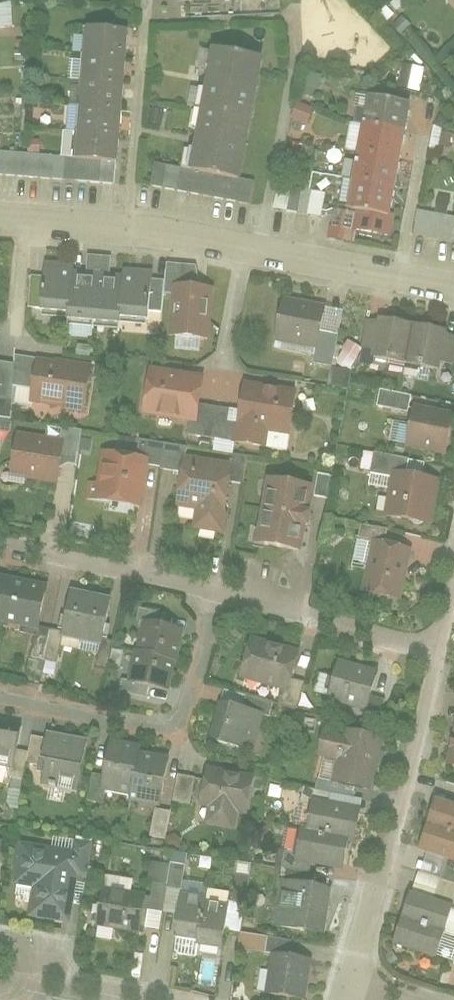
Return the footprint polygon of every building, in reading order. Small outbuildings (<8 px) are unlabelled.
[(12,28),(12,2),(0,2),(0,28),(12,28)] [(132,34),(93,31),(91,57),(130,60),(132,34)] [(263,58),(217,50),(207,111),(252,119),(263,58)] [(130,60),(91,57),(89,82),(128,85),(130,60)] [(401,64),(397,87),(420,90),(424,67),(401,64)] [(128,85),(89,82),(87,108),(126,111),(128,85)] [(388,212),(411,103),(376,95),(352,208),(367,211),(364,228),(396,235),(400,215),(388,212)] [(291,120),(308,123),(311,106),(294,103),(291,120)] [(126,111),(87,108),(85,134),(124,137),(126,111)] [(252,119),(207,111),(196,172),(242,180),(252,119)] [(124,137),(85,134),(83,160),(122,163),(124,137)] [(278,180),(271,208),(319,219),(325,190),(278,180)] [(453,242),(453,217),(416,209),(410,233),(453,242)] [(77,267),(47,265),(44,313),(73,315),(73,323),(126,325),(127,318),(154,319),(156,272),(127,270),(127,277),(76,274),(77,267)] [(174,286),(170,337),(210,340),(215,289),(174,286)] [(285,300),(276,346),(320,353),(328,308),(285,300)] [(446,371),(453,333),(368,318),(363,347),(376,350),(374,358),(446,371)] [(353,366),(360,346),(346,341),(339,360),(353,366)] [(33,403),(87,412),(95,368),(41,359),(33,403)] [(329,386),(349,388),(350,369),(331,367),(329,386)] [(207,377),(152,369),(145,416),(200,424),(207,377)] [(271,435),(293,438),(300,391),(245,383),(236,444),(269,449),(271,435)] [(451,455),(453,442),(453,414),(416,406),(408,447),(451,455)] [(400,445),(403,424),(392,423),(390,443),(400,445)] [(12,477),(61,485),(65,463),(79,466),(85,433),(64,429),(61,442),(19,435),(12,477)] [(87,501),(144,508),(150,459),(103,453),(99,484),(89,483),(87,501)] [(363,453),(360,468),(371,470),(373,455),(363,453)] [(196,528),(228,533),(239,464),(187,456),(179,508),(198,511),(196,528)] [(433,527),(442,481),(395,471),(385,517),(433,527)] [(303,553),(316,488),(271,479),(257,544),(303,553)] [(403,604),(414,550),(373,541),(361,595),(403,604)] [(0,576),(0,623),(4,624),(13,578),(0,576)] [(48,585),(13,578),(4,624),(40,630),(48,585)] [(93,599),(70,594),(62,632),(85,637),(93,599)] [(117,604),(93,599),(85,637),(108,643),(117,604)] [(180,661),(186,630),(143,621),(137,652),(180,661)] [(95,653),(97,646),(61,638),(60,645),(95,653)] [(290,693),(300,650),(252,638),(242,681),(290,693)] [(173,692),(180,661),(137,652),(130,683),(173,692)] [(330,704),(369,714),(380,673),(340,662),(330,704)] [(221,703),(210,741),(256,753),(266,715),(221,703)] [(17,770),(24,729),(0,724),(0,767),(17,770)] [(332,786),(373,795),(386,740),(350,732),(348,740),(325,735),(320,759),(337,763),(332,786)] [(80,794),(89,741),(52,735),(43,787),(80,794)] [(160,809),(170,758),(144,753),(145,748),(113,741),(103,791),(131,796),(130,803),(160,809)] [(250,815),(257,780),(228,775),(229,772),(209,769),(202,806),(211,808),(208,825),(236,830),(239,813),(250,815)] [(430,826),(453,833),(453,804),(438,799),(430,826)] [(357,843),(364,810),(316,800),(309,833),(351,841),(357,843)] [(155,808),(148,835),(164,840),(171,813),(155,808)] [(421,853),(453,863),(453,833),(430,826),(421,853)] [(297,863),(345,872),(351,841),(309,833),(303,832),(297,863)] [(23,844),(15,885),(37,889),(32,918),(71,925),(79,882),(88,883),(94,846),(75,843),(73,853),(23,844)] [(275,927),(325,936),(333,890),(283,882),(275,927)] [(108,889),(101,927),(144,935),(151,897),(108,889)] [(404,921),(446,934),(453,909),(453,907),(412,894),(404,921)] [(208,900),(184,896),(177,939),(179,939),(201,943),(207,903),(208,900)] [(200,946),(225,950),(231,907),(207,903),(201,943),(200,946)] [(404,921),(396,947),(438,960),(446,934),(404,921)] [(236,948),(264,953),(266,938),(239,933),(236,948)] [(176,954),(199,958),(200,946),(201,943),(179,939),(176,954)] [(274,955),(267,996),(290,999),(308,999),(314,962),(274,955)]
